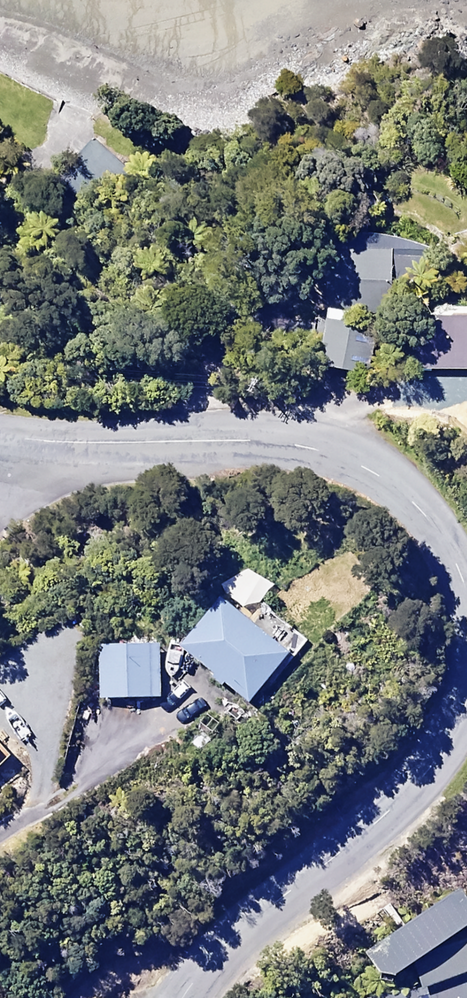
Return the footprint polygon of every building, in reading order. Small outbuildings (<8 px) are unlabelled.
[(122,168),(93,139),(54,179),(83,207),(122,168)] [(366,290),(391,295),(394,279),(434,288),(443,249),(378,235),(366,290)] [(367,369),(365,308),(322,310),(324,371),(367,369)] [(426,313),(424,370),(466,371),(466,314),(426,313)] [(181,647),(250,704),(289,656),(292,659),(308,640),(260,600),(245,617),(222,598),(181,647)] [(158,645),(98,646),(99,697),(159,696),(158,645)] [(360,933),(379,992),(361,997),(466,997),(466,980),(465,974),(466,974),(466,907),(465,900),(360,933)]
